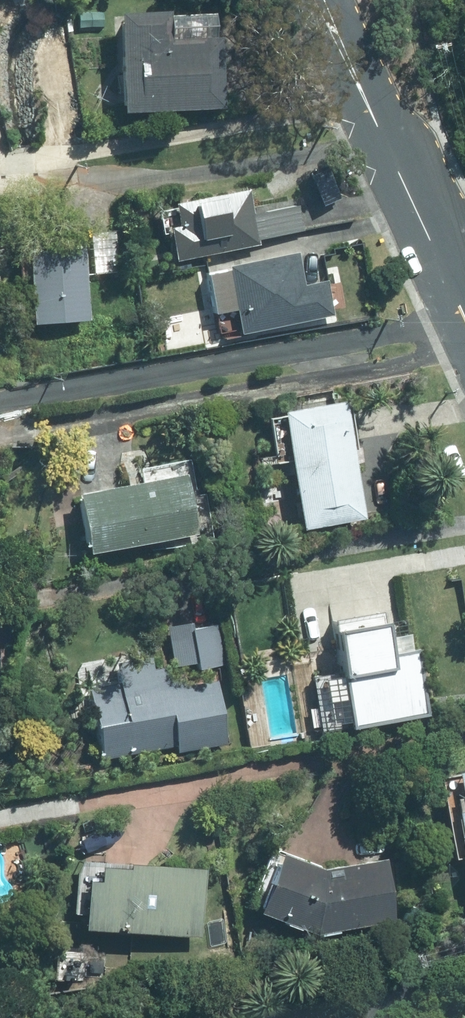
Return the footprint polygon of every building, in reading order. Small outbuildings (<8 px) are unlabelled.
[(222,9),(123,7),(123,105),(221,107),(222,9)] [(238,214),(225,163),(174,172),(177,192),(151,197),(158,232),(238,214)] [(279,227),(180,247),(189,292),(224,285),(227,307),(318,288),(311,254),(286,259),(279,227)] [(71,246),(10,249),(12,297),(73,294),(71,246)] [(326,376),(265,389),(284,506),(347,496),(334,421),(326,376)] [(168,452),(70,473),(78,528),(180,508),(168,452)] [(360,593),(315,600),(331,702),(408,690),(398,628),(367,633),(360,593)] [(194,619),(171,623),(177,664),(200,660),(201,669),(230,664),(223,621),(195,625),(194,619)] [(120,671),(91,676),(103,755),(178,743),(179,750),(231,741),(221,676),(183,682),(181,671),(170,673),(168,664),(156,666),(154,654),(118,660),(120,671)] [(432,751),(458,892),(464,890),(464,744),(432,751)] [(308,844),(258,826),(235,887),(292,909),(372,901),(365,832),(308,844)] [(68,841),(63,902),(182,911),(187,850),(68,841)]
